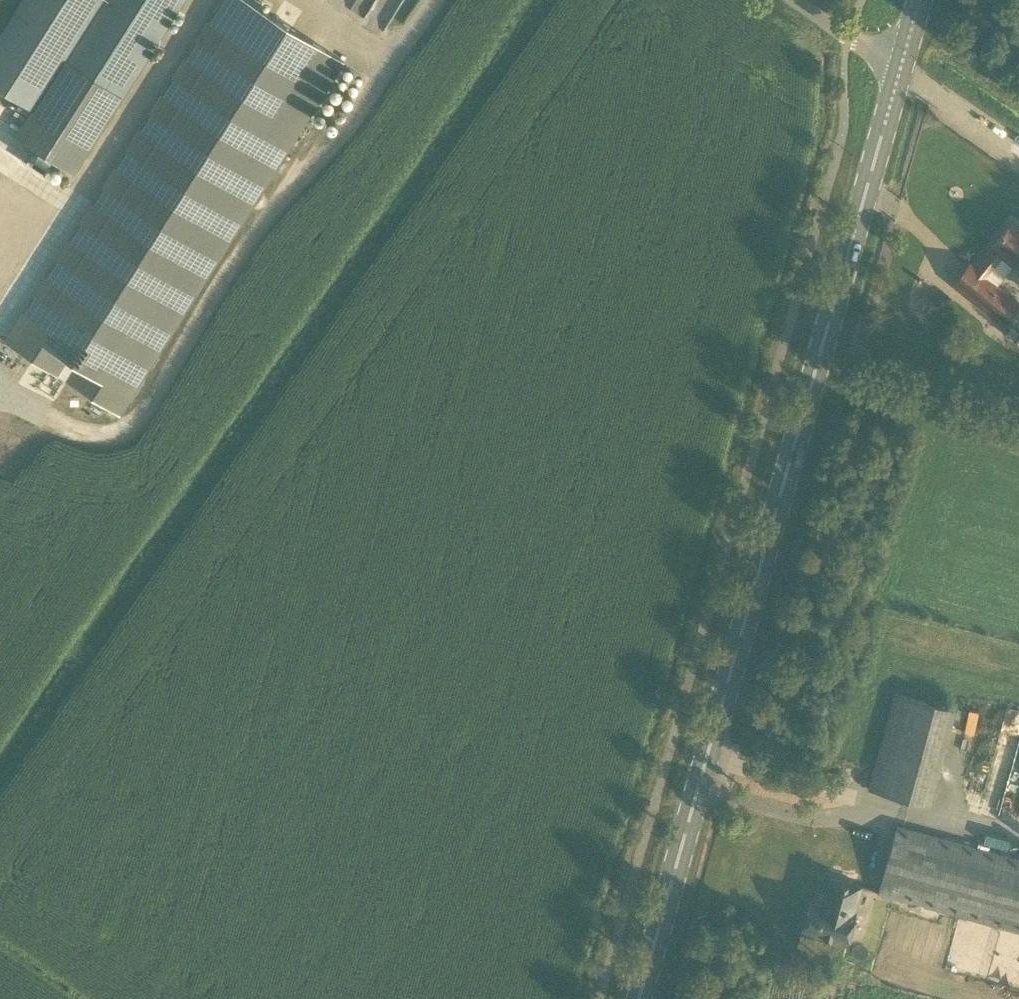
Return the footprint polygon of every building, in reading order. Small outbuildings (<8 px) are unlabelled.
[(73,174),(184,0),(21,0),(0,34),(0,91),(31,110),(15,136),(35,149),(54,161),(73,174)] [(4,341),(121,415),(345,62),(248,0),(220,0),(4,341)] [(54,161),(35,149),(25,164),(44,176),(54,161)] [(969,265),(996,286),(1018,258),(1018,228),(1012,222),(983,258),(978,254),(969,265)] [(996,286),(969,265),(954,284),(1004,324),(1018,305),(996,286)] [(995,325),(983,341),(993,349),(1006,333),(995,325)] [(954,710),(896,694),(869,790),(927,806),(954,710)] [(897,827),(879,893),(1018,931),(1018,860),(897,827)] [(854,911),(861,886),(830,878),(822,906),(809,902),(801,931),(847,944),(856,912),(854,911)]
